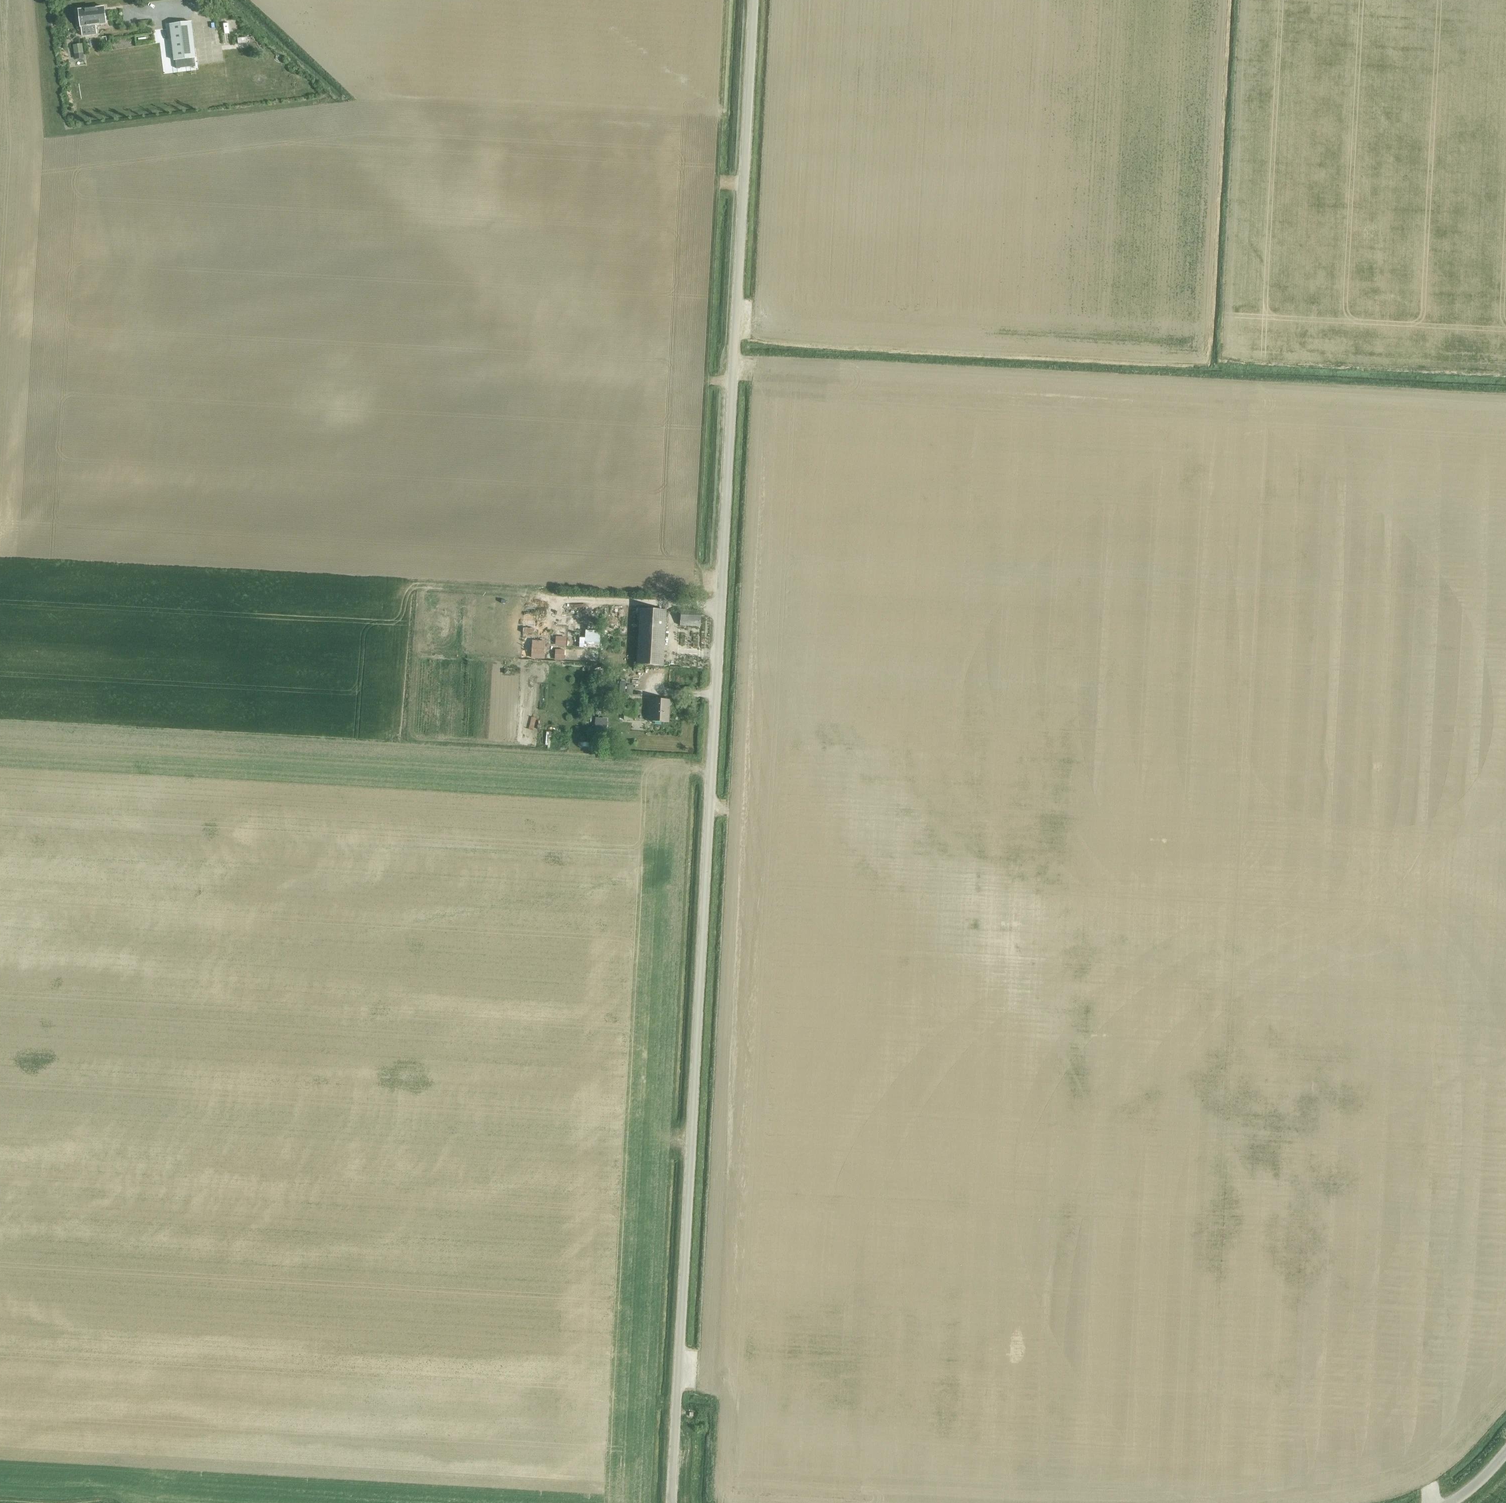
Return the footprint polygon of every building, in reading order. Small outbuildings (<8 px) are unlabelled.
[(81,28),(85,27),(88,27),(88,29),(96,28),(95,26),(106,25),(104,8),(79,11),(81,28)] [(170,25),(174,61),(196,58),(192,22),(170,25)] [(179,62),(179,70),(198,69),(198,61),(179,62)] [(567,613),(567,601),(557,601),(557,613),(567,613)] [(637,665),(663,666),(666,611),(640,610),(637,665)] [(680,622),(701,623),(701,612),(681,610),(680,622)] [(604,627),(618,627),(618,614),(605,613),(604,627)] [(559,672),(551,671),(551,679),(559,680),(559,672)] [(649,722),(669,723),(670,700),(650,699),(649,722)] [(624,720),(635,721),(636,702),(625,701),(624,715),(624,720)]
